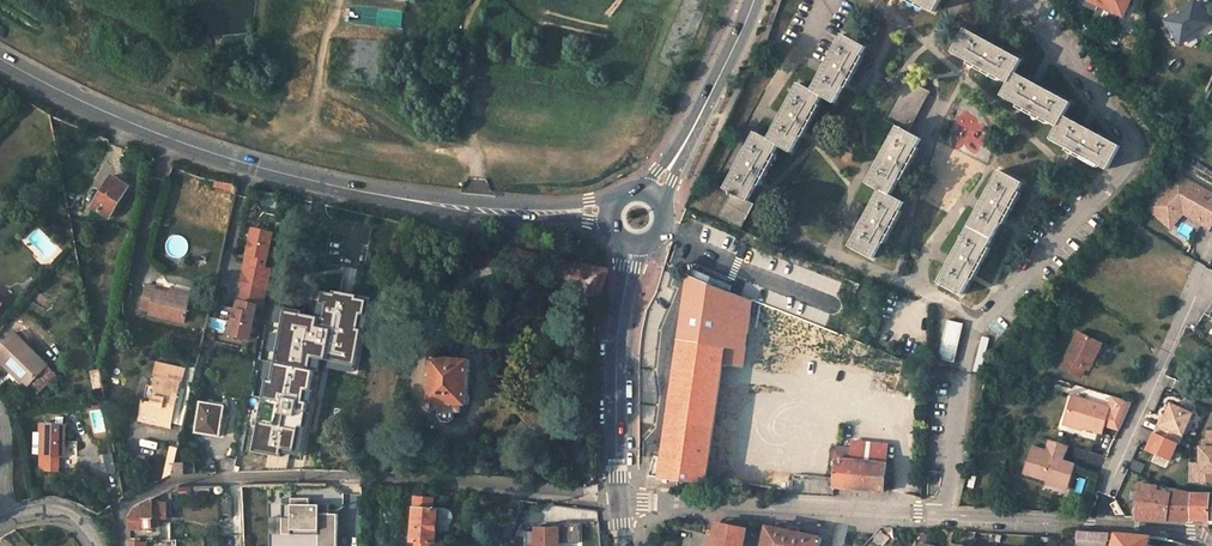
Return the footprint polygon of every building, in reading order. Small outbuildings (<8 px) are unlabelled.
[(925,11),(926,8),(912,0),(905,0),(925,11)] [(926,8),(934,12),(940,0),(912,0),(926,8)] [(1089,0),(1123,16),(1130,0),(1089,0)] [(1180,10),(1165,20),(1179,40),(1193,30),(1195,33),(1211,23),(1196,2),(1181,12),(1180,10)] [(1022,59),(965,28),(952,52),(969,61),(1000,78),(1009,82),(1002,95),(1018,104),(1022,106),(1049,121),(1058,126),(1051,139),(1067,148),(1099,164),(1107,169),(1120,146),(1064,115),(1070,102),(1014,72),(1022,59)] [(731,192),(718,216),(740,228),(754,203),(748,201),(757,184),(763,172),(774,153),(778,145),(791,152),(800,136),(817,106),(817,105),(822,97),(835,103),(844,87),(861,55),(865,47),(842,35),(813,90),(799,82),(768,139),(755,132),(724,189),(731,192)] [(844,87),(846,88),(863,57),(861,55),(844,87)] [(969,61),(968,64),(999,80),(1000,78),(969,61)] [(880,190),(850,245),(872,257),(881,241),(895,216),(898,210),(903,201),(891,194),(899,179),(916,148),(921,138),(908,132),(930,92),(906,79),(885,119),(898,126),(867,182),(880,190)] [(1018,104),(1017,107),(1048,124),(1049,121),(1022,106),(1018,104)] [(800,136),(803,137),(820,107),(817,105),(817,106),(800,136)] [(1190,123),(1184,120),(1180,128),(1186,132),(1190,123)] [(899,179),(902,180),(919,149),(916,148),(899,179)] [(1067,148),(1066,150),(1097,167),(1099,164),(1067,148)] [(757,184),(759,186),(776,155),(774,153),(763,172),(757,184)] [(1000,169),(938,282),(962,294),(971,278),(979,262),(988,247),(1001,222),(1018,191),(1023,182),(1000,169)] [(56,175),(58,191),(65,191),(62,174),(56,175)] [(1170,226),(1183,212),(1190,204),(1205,212),(1200,222),(1211,229),(1211,227),(1211,195),(1178,176),(1149,207),(1170,226)] [(128,188),(111,177),(92,208),(109,219),(128,188)] [(215,181),(214,187),(228,191),(230,184),(215,181)] [(228,193),(235,194),(237,185),(230,184),(228,191),(228,193)] [(249,203),(252,189),(237,185),(235,194),(233,200),(241,202),(249,203)] [(1001,222),(1003,223),(1020,192),(1018,191),(1001,222)] [(73,210),(83,211),(85,197),(66,193),(68,204),(74,205),(73,210)] [(226,233),(233,235),(241,202),(233,200),(226,233)] [(1183,212),(1200,222),(1205,212),(1190,204),(1183,212)] [(881,241),(884,243),(901,211),(898,210),(895,216),(881,241)] [(370,235),(374,216),(350,211),(346,230),(370,235)] [(272,266),(279,230),(253,225),(231,335),(257,340),(272,266)] [(417,237),(417,238),(442,244),(445,232),(420,227),(417,237)] [(971,278),(973,279),(990,248),(988,247),(979,262),(971,278)] [(575,270),(577,262),(527,251),(524,259),(575,270)] [(575,270),(574,276),(586,279),(593,285),(589,294),(599,297),(608,269),(577,262),(575,270)] [(648,474),(646,485),(674,489),(675,485),(685,487),(686,480),(691,481),(690,487),(702,489),(703,482),(723,486),(724,480),(785,490),(788,475),(790,477),(792,477),(795,476),(797,473),(796,470),(794,468),(791,467),(789,468),(792,444),(818,448),(820,427),(795,423),(802,377),(804,359),(823,362),(821,380),(820,384),(866,391),(867,391),(883,393),(897,395),(902,358),(689,276),(660,476),(648,474)] [(155,288),(146,286),(140,309),(150,311),(149,315),(184,323),(190,299),(167,294),(155,291),(155,288)] [(190,299),(190,296),(168,290),(167,294),(190,299)] [(310,331),(315,317),(287,308),(278,332),(277,332),(270,351),(300,362),(307,341),(305,340),(308,330),(310,331)] [(947,321),(939,359),(955,362),(963,324),(947,321)] [(1080,377),(1085,368),(1092,355),(1095,356),(1101,344),(1078,332),(1061,367),(1080,377)] [(14,334),(0,349),(0,363),(10,372),(14,368),(31,384),(47,366),(14,334)] [(444,359),(445,350),(435,349),(434,358),(444,359)] [(198,389),(204,357),(199,355),(196,366),(195,371),(192,386),(191,388),(198,389)] [(1088,369),(1095,356),(1092,355),(1085,368),(1088,369)] [(434,358),(431,358),(428,403),(433,403),(433,410),(441,410),(441,416),(445,420),(448,420),(451,417),(451,411),(460,412),(461,405),(466,405),(469,361),(444,359),(434,358)] [(318,400),(324,370),(274,360),(265,404),(273,405),(271,414),(285,417),(288,399),(297,401),(298,396),(318,400)] [(196,366),(189,364),(188,368),(185,368),(182,383),(181,383),(181,384),(192,386),(195,371),(196,366)] [(38,391),(55,374),(47,366),(31,384),(38,391)] [(26,388),(31,384),(14,368),(10,372),(26,388)] [(172,424),(181,384),(181,383),(182,383),(155,377),(152,387),(155,388),(152,403),(143,401),(140,415),(161,420),(161,421),(172,424)] [(866,391),(865,397),(881,400),(883,393),(867,391),(866,391)] [(1131,404),(1111,398),(1108,409),(1072,397),(1064,422),(1102,434),(1104,425),(1119,430),(1131,404)] [(1178,443),(1192,413),(1168,402),(1154,432),(1178,443)] [(223,407),(201,403),(196,433),(218,436),(223,407)] [(140,415),(138,421),(160,426),(161,421),(161,420),(140,415)] [(64,458),(65,425),(43,423),(41,456),(40,466),(41,471),(58,472),(59,457),(64,458)] [(1170,460),(1178,443),(1154,432),(1146,449),(1170,460)] [(1202,448),(1211,448),(1211,433),(1205,433),(1205,441),(1202,441),(1202,448)] [(1067,446),(1049,440),(1046,452),(1031,447),(1023,474),(1046,481),(1057,485),(1058,481),(1068,484),(1074,466),(1062,462),(1052,459),(1053,455),(1063,458),(1067,446)] [(172,448),(168,463),(174,464),(177,449),(172,448)] [(1196,448),(1196,464),(1196,473),(1211,473),(1211,448),(1202,448),(1196,448)] [(836,460),(834,486),(883,491),(887,464),(836,460)] [(168,463),(164,478),(171,475),(173,465),(174,464),(168,463)] [(1196,464),(1189,464),(1189,482),(1211,482),(1211,473),(1196,473),(1196,464)] [(182,465),(173,465),(171,475),(183,475),(182,465)] [(194,465),(182,465),(183,475),(195,474),(194,465)] [(1057,485),(1046,481),(1045,484),(1066,491),(1068,484),(1058,481),(1057,485)] [(1135,518),(1167,520),(1172,490),(1143,484),(1135,518)] [(168,492),(170,498),(181,496),(194,495),(194,487),(176,488),(168,492)] [(1167,520),(1190,521),(1191,493),(1172,490),(1167,520)] [(164,501),(170,498),(168,492),(161,495),(163,499),(164,501)] [(1190,521),(1210,521),(1210,495),(1191,493),(1190,521)] [(154,504),(163,499),(161,495),(154,499),(154,504)] [(342,512),(328,512),(328,503),(313,503),(313,498),(284,497),(284,525),(272,525),(272,532),(320,533),(320,545),(342,545),(342,512)] [(130,530),(141,530),(141,528),(142,515),(148,515),(153,515),(154,504),(154,499),(136,508),(130,517),(130,530)] [(577,520),(598,523),(597,511),(578,508),(577,520)] [(414,509),(411,542),(415,542),(415,545),(430,545),(430,543),(435,544),(437,525),(447,525),(452,522),(452,517),(452,514),(448,510),(414,509)] [(566,524),(566,541),(582,541),(582,524),(566,524)] [(564,525),(538,526),(539,532),(528,532),(528,545),(538,544),(538,545),(565,545),(564,525)] [(718,525),(714,545),(742,545),(746,530),(718,525)] [(764,525),(762,534),(759,545),(819,545),(821,537),(764,525)] [(1108,541),(1110,541),(1112,533),(1079,531),(1077,545),(1107,545),(1108,541)] [(1151,538),(1117,534),(1115,542),(1114,545),(1148,545),(1151,538)]
